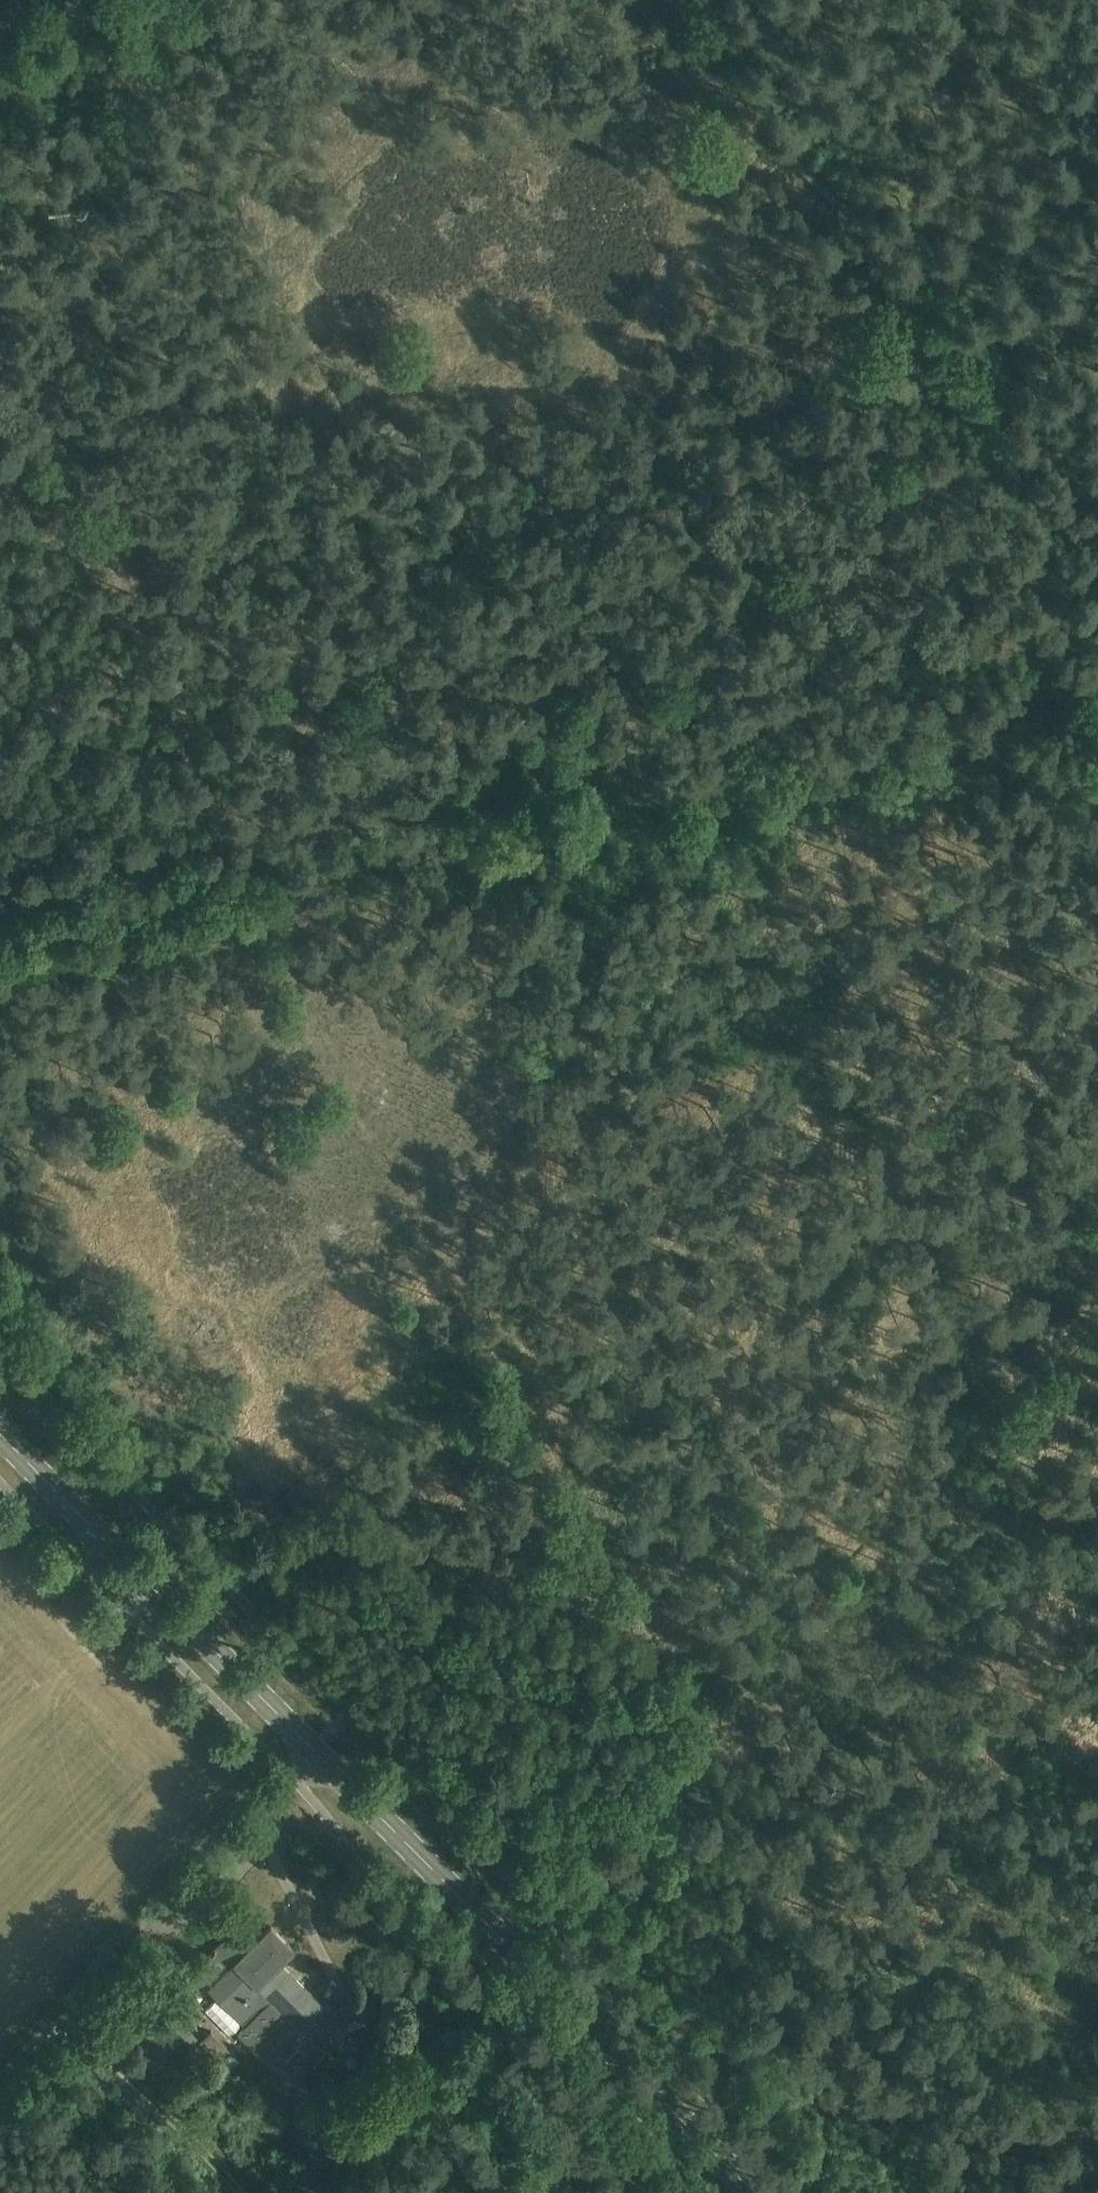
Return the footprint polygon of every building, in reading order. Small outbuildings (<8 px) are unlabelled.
[(238,2032),(266,2060),(267,2062),(274,2055),(297,2078),(347,2028),(374,2015),(364,1996),(334,2010),(326,2002),(323,2005),(280,1962),(294,1948),(271,1926),(258,1939),(241,1923),(212,1951),(229,1968),(210,1987),(242,2020),(258,2005),(261,2008),(238,2032)] [(212,2031),(203,2039),(221,2058),(230,2050),(212,2031)] [(139,2060),(150,2073),(162,2063),(151,2050),(139,2060)] [(240,2061),(231,2051),(208,2074),(217,2083),(240,2061)]
